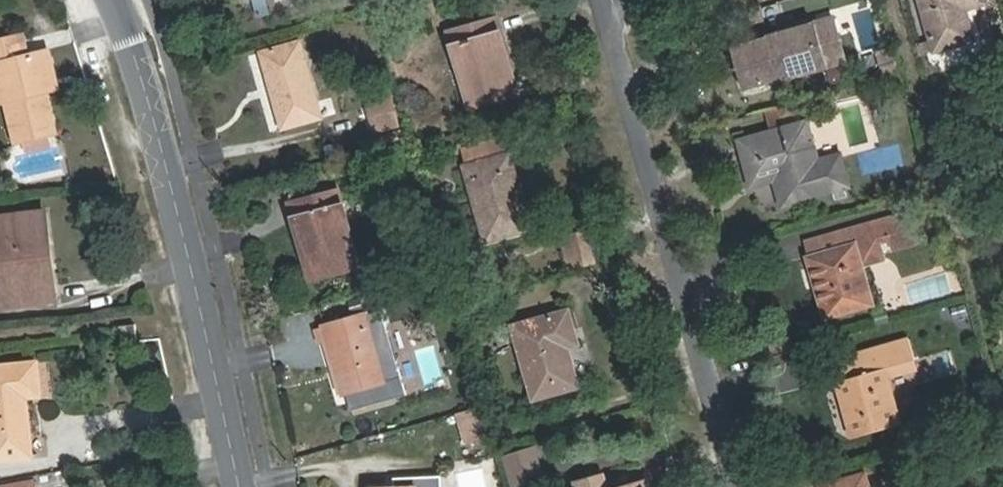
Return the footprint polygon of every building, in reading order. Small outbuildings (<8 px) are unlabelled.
[(252,1),(258,25),(272,22),(266,0),(254,0),(252,1)] [(886,45),(872,0),(869,0),(843,8),(857,53),(886,45)] [(983,0),(920,0),(933,50),(966,40),(957,7),(983,0)] [(833,16),(813,22),(818,41),(838,35),(833,16)] [(516,93),(494,18),(449,31),(469,106),(516,93)] [(818,41),(813,22),(732,44),(744,88),(846,61),(838,35),(818,41)] [(7,101),(17,143),(55,134),(45,92),(58,89),(50,52),(27,57),(21,36),(0,41),(0,70),(7,101)] [(282,131),(321,121),(300,47),(262,56),(282,131)] [(395,125),(389,99),(368,104),(374,131),(395,125)] [(772,130),(794,124),(789,106),(767,112),(772,130)] [(806,120),(794,124),(772,130),(740,139),(752,185),(774,179),(782,204),(848,186),(839,152),(817,158),(806,120)] [(471,150),(475,167),(510,157),(506,141),(471,150)] [(510,157),(475,167),(465,170),(484,243),(530,230),(510,157)] [(358,266),(338,194),(294,205),(312,278),(358,266)] [(908,209),(887,215),(892,230),(896,243),(916,238),(908,209)] [(49,237),(46,211),(0,217),(0,291),(2,309),(43,303),(34,239),(49,237)] [(814,251),(810,252),(827,316),(874,303),(862,262),(856,240),(877,234),(892,230),(887,215),(837,229),(841,244),(814,251)] [(809,237),(814,251),(841,244),(837,229),(809,237)] [(577,234),(562,239),(571,268),(586,263),(577,234)] [(877,234),(856,240),(862,262),(883,257),(877,234)] [(58,301),(49,237),(34,239),(43,303),(58,301)] [(563,332),(572,330),(567,312),(513,328),(533,400),(578,388),(567,347),(563,332)] [(371,334),(366,316),(324,326),(342,395),(355,391),(357,397),(361,399),(371,397),(373,392),(372,387),(385,384),(383,379),(398,375),(385,330),(371,334)] [(121,342),(136,341),(134,324),(119,326),(120,329),(121,342)] [(576,345),(572,330),(563,332),(567,347),(576,345)] [(888,365),(915,358),(910,337),(856,352),(862,374),(837,382),(853,437),(903,422),(891,377),(888,365)] [(831,359),(837,382),(862,374),(856,352),(831,359)] [(918,370),(915,358),(888,365),(891,377),(918,370)] [(37,361),(0,366),(0,459),(32,455),(25,395),(41,394),(37,361)] [(482,407),(457,414),(465,443),(490,436),(482,407)] [(541,479),(532,451),(505,458),(514,486),(515,486),(541,479)] [(864,473),(822,484),(823,486),(868,486),(864,473)] [(602,477),(576,485),(577,486),(605,486),(602,477)]
